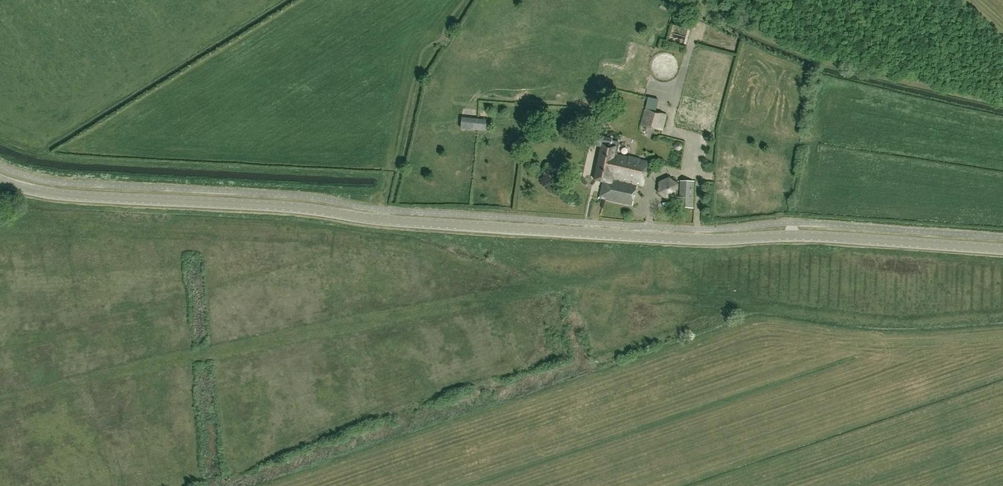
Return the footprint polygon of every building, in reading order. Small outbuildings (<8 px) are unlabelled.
[(666,114),(645,109),(641,125),(662,130),(666,114)] [(485,131),(486,121),(462,119),(461,129),(485,131)] [(593,180),(603,182),(603,179),(612,180),(612,179),(642,185),(647,161),(619,156),(620,151),(617,151),(619,142),(611,140),(611,139),(590,134),(588,144),(600,147),(593,180)] [(636,185),(612,180),(603,179),(603,182),(599,198),(632,205),(636,185)] [(693,207),(693,198),(694,180),(680,180),(680,197),(678,197),(676,197),(676,207),(693,207)]
